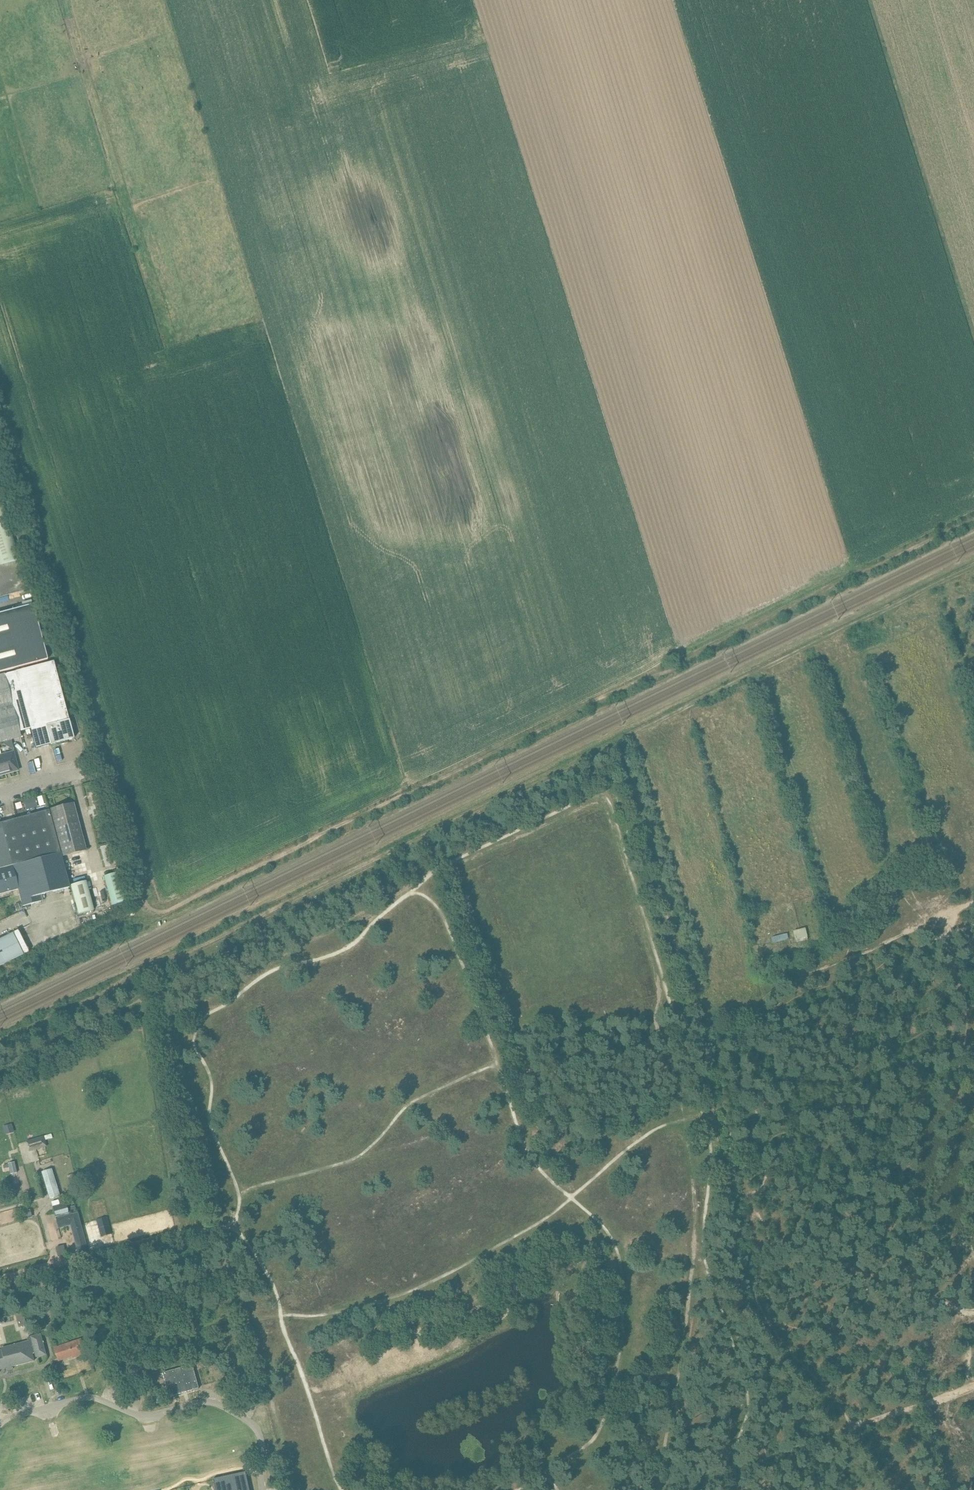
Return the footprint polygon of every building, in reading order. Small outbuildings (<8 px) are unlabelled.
[(22,558),(0,485),(0,565),(22,558)] [(0,614),(0,673),(47,660),(33,606),(0,614)] [(15,672),(4,674),(19,732),(30,730),(33,739),(35,749),(60,742),(61,745),(67,743),(67,741),(74,739),(71,729),(69,719),(53,662),(15,672)] [(0,675),(0,743),(21,738),(19,732),(4,674),(0,675)] [(9,773),(18,770),(13,752),(1,756),(2,757),(0,758),(0,775),(9,773)] [(35,797),(24,799),(26,809),(37,807),(35,797)] [(73,804),(50,810),(62,856),(86,850),(73,804)] [(49,810),(1,823),(12,866),(60,853),(49,810)] [(0,823),(0,869),(12,866),(1,823),(0,823)] [(60,853),(12,866),(18,889),(23,906),(41,901),(39,896),(69,887),(60,853)] [(18,889),(12,866),(0,869),(0,894),(18,889)] [(120,873),(104,877),(112,906),(127,902),(120,873)] [(85,882),(70,886),(79,915),(93,910),(85,882)] [(74,905),(19,932),(29,952),(80,927),(74,905)] [(800,931),(794,932),(795,938),(797,943),(808,940),(806,929),(800,931)] [(23,955),(12,933),(0,939),(0,966),(23,955)] [(774,942),(790,938),(788,933),(772,937),(774,942)] [(44,1136),(31,1140),(34,1150),(47,1146),(44,1136)] [(15,1163),(3,1166),(4,1169),(10,1168),(12,1174),(17,1173),(15,1163)] [(52,1170),(42,1172),(49,1195),(59,1192),(52,1170)] [(60,1205),(53,1207),(56,1217),(69,1213),(68,1207),(67,1203),(60,1205)] [(110,1244),(114,1243),(106,1208),(95,1211),(98,1223),(105,1222),(110,1244)] [(78,1213),(56,1219),(58,1225),(73,1221),(78,1241),(75,1242),(77,1248),(87,1245),(78,1213)] [(6,1368),(7,1371),(12,1369),(12,1367),(34,1361),(32,1354),(35,1353),(36,1357),(46,1354),(41,1334),(31,1337),(27,1338),(28,1341),(1,1348),(2,1350),(0,1351),(0,1370),(6,1368)] [(81,1340),(55,1349),(59,1360),(75,1355),(75,1356),(85,1353),(81,1340)] [(192,1365),(162,1373),(169,1397),(199,1388),(192,1365)] [(10,1431),(12,1440),(24,1437),(22,1428),(10,1431)] [(246,1472),(213,1479),(215,1489),(250,1489),(246,1472)]
